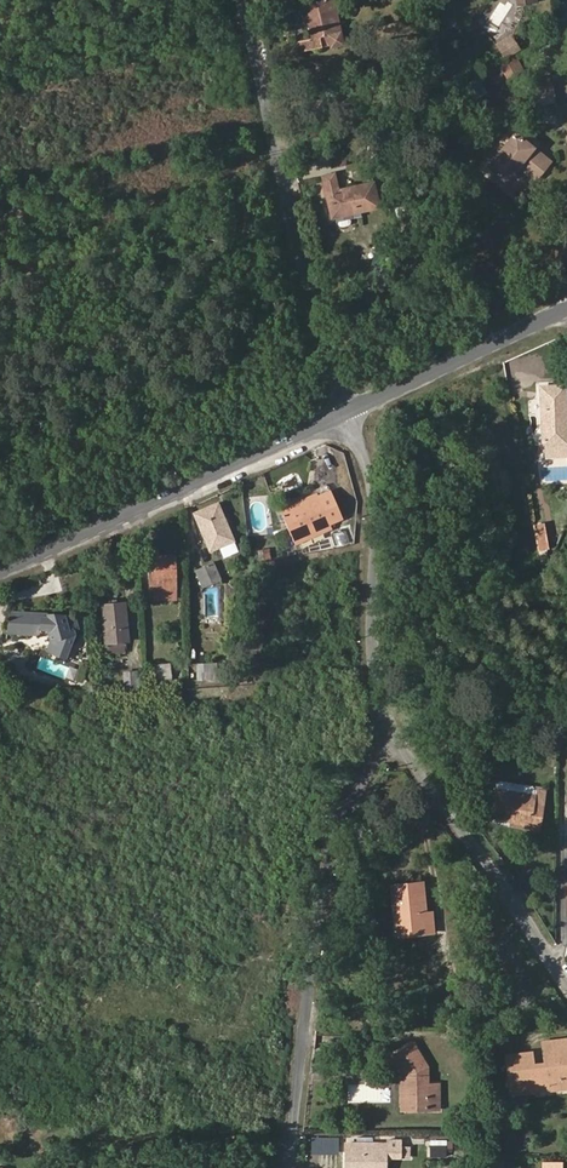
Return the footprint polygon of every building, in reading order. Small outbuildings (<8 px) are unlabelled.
[(332,8),(335,7),(333,0),(316,0),(299,4),(304,25),(309,24),(312,38),(299,41),(301,52),(321,47),(319,38),(327,36),(330,45),(330,47),(344,43),(341,31),(337,32),(332,8)] [(520,49),(511,34),(494,45),(503,60),(520,49)] [(330,45),(327,36),(319,38),(321,47),(330,45)] [(524,70),(516,58),(500,67),(507,80),(524,70)] [(537,105),(555,103),(553,85),(535,88),(537,105)] [(367,120),(361,104),(346,110),(351,125),(367,120)] [(550,161),(515,133),(487,167),(506,181),(518,166),(535,179),(550,161)] [(332,217),(378,206),(373,183),(338,191),(334,174),(322,176),(332,217)] [(565,385),(540,386),(541,427),(543,427),(544,445),(566,444),(566,429),(565,385)] [(544,445),(545,458),(566,457),(566,444),(544,445)] [(341,518),(329,491),(317,496),(316,494),(279,510),(289,533),(294,543),(330,527),(328,524),(341,518)] [(233,540),(218,503),(195,513),(210,550),(233,540)] [(548,548),(543,523),(534,525),(538,550),(548,548)] [(175,598),(174,557),(150,557),(150,580),(154,580),(154,585),(154,598),(175,598)] [(220,579),(213,562),(195,570),(202,587),(220,579)] [(128,641),(125,602),(101,605),(105,643),(108,643),(123,641),(128,641)] [(66,658),(75,634),(74,630),(80,629),(76,615),(46,613),(46,618),(39,617),(40,613),(12,611),(9,620),(7,632),(36,634),(41,630),(47,630),(50,641),(47,650),(66,658)] [(124,652),(123,641),(108,643),(109,653),(124,652)] [(182,683),(181,662),(170,663),(171,678),(153,679),(154,685),(182,683)] [(171,678),(170,663),(152,664),(152,665),(153,679),(171,678)] [(224,680),(224,665),(217,665),(217,664),(197,664),(197,681),(217,680),(224,680)] [(137,688),(135,672),(123,673),(124,681),(119,682),(120,689),(137,688)] [(534,789),(532,786),(500,781),(496,783),(496,789),(533,795),(534,789)] [(496,789),(495,789),(491,817),(511,820),(528,823),(527,828),(539,829),(545,790),(534,789),(533,795),(496,789)] [(426,933),(424,915),(421,881),(391,884),(396,936),(426,933)] [(481,1019),(475,1004),(460,1011),(466,1025),(481,1019)] [(559,1039),(562,1062),(558,1062),(559,1068),(566,1067),(566,1038),(559,1039)] [(559,1068),(558,1062),(562,1062),(559,1039),(542,1042),(544,1062),(532,1063),(531,1052),(505,1055),(510,1094),(535,1091),(535,1086),(547,1085),(548,1090),(566,1087),(566,1067),(559,1068)] [(427,1084),(426,1066),(413,1043),(393,1056),(405,1076),(405,1103),(426,1103),(426,1109),(438,1109),(438,1084),(427,1084)] [(426,1109),(426,1103),(405,1103),(405,1076),(400,1076),(401,1109),(426,1109)] [(308,1134),(308,1142),(334,1142),(334,1134),(308,1134)] [(385,1157),(409,1157),(409,1148),(401,1148),(401,1140),(387,1140),(387,1144),(345,1144),(345,1167),(385,1167),(385,1157)] [(445,1144),(428,1145),(429,1158),(445,1157),(445,1144)]
